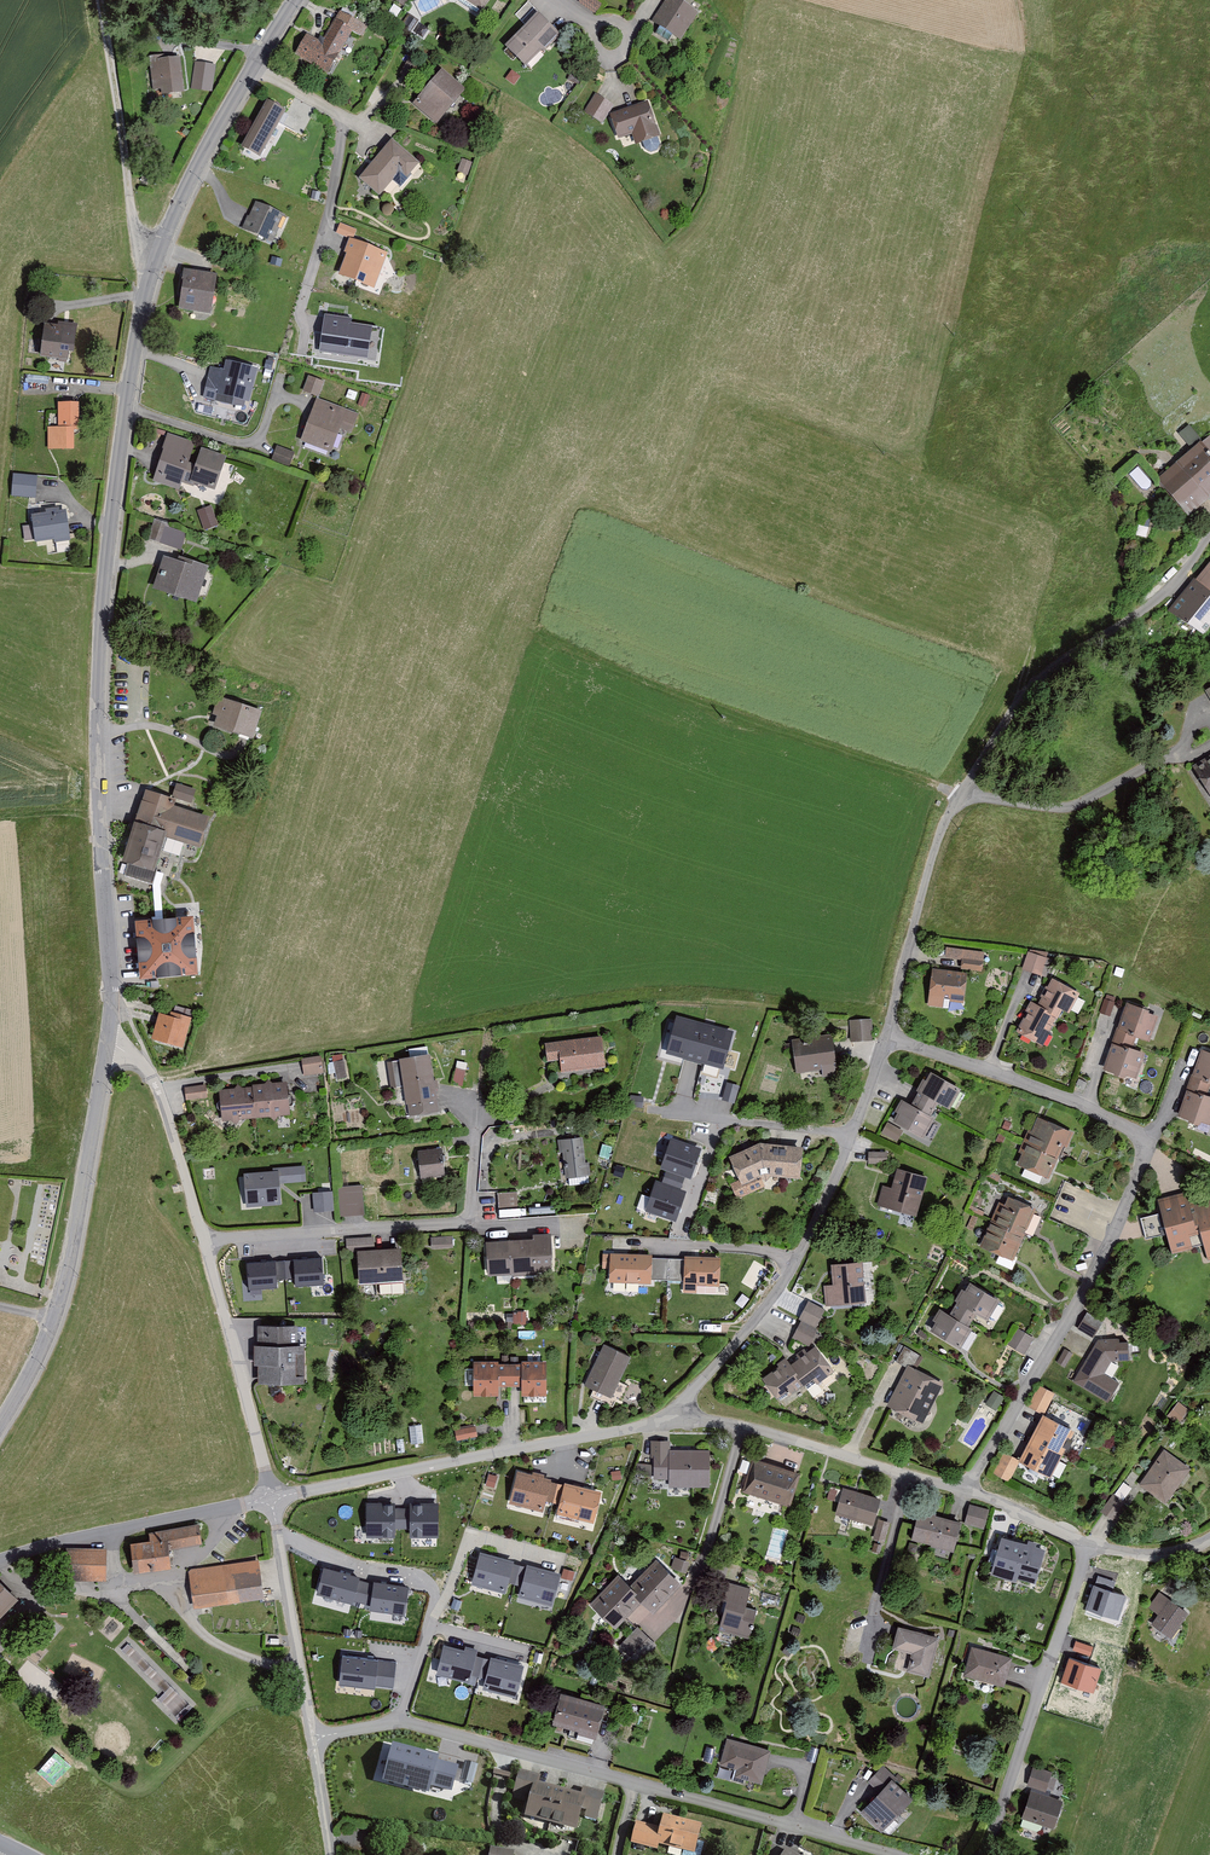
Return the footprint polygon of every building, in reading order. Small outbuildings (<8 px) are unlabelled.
[(396,4),(405,10),(411,0),(398,0),(396,4)] [(484,16),(494,0),(460,0),(484,16)] [(580,7),(597,19),(605,8),(593,0),(585,0),(580,7)] [(649,23),(684,46),(703,17),(678,0),(672,0),(671,1),(659,20),(653,17),(649,23)] [(530,5),(516,18),(522,24),(501,44),(528,72),(529,70),(534,75),(548,61),(546,60),(566,41),(530,5)] [(325,41),(323,40),(321,44),(309,37),(296,58),(330,77),(353,37),(363,42),(370,30),(341,14),(325,41)] [(165,59),(150,60),(154,94),(163,93),(164,100),(186,97),(183,62),(165,64),(165,59)] [(222,67),(201,62),(195,89),(217,93),(222,67)] [(410,62),(402,77),(411,82),(420,68),(410,62)] [(445,75),(416,109),(439,129),(468,95),(445,75)] [(597,97),(585,114),(604,127),(615,109),(597,97)] [(651,104),(611,118),(618,137),(622,142),(635,138),(638,147),(646,148),(665,141),(651,104)] [(289,115),(269,105),(244,152),(263,162),(289,115)] [(394,142),(361,182),(382,200),(402,176),(410,182),(423,166),(394,142)] [(474,166),(463,162),(459,175),(469,178),(474,166)] [(257,206),(251,221),(249,219),(243,233),(275,245),(279,234),(285,236),(291,220),(257,206)] [(362,232),(345,224),(340,236),(356,244),(362,232)] [(356,244),(352,243),(347,257),(349,258),(341,279),(377,292),(390,258),(356,244)] [(220,278),(186,273),(184,284),(187,285),(182,313),(214,318),(220,278)] [(356,320),(328,316),(323,358),(373,365),(377,329),(355,326),(356,320)] [(77,326),(44,322),(40,356),(59,358),(58,361),(68,362),(69,351),(74,352),(77,326)] [(228,364),(226,373),(213,369),(205,399),(234,407),(235,403),(252,407),(261,372),(228,364)] [(326,388),(310,381),(305,395),(320,401),(326,388)] [(360,419),(319,403),(303,444),(336,457),(344,435),(353,438),(360,419)] [(81,405),(60,405),(60,430),(49,430),(49,452),(77,452),(77,436),(80,433),(81,405)] [(1189,424),(1179,432),(1188,444),(1199,436),(1189,424)] [(198,447),(170,437),(165,452),(166,453),(157,480),(183,489),(184,486),(196,490),(197,487),(218,494),(229,462),(203,453),(199,467),(192,464),(198,447)] [(1161,482),(1193,518),(1209,503),(1209,439),(1161,482)] [(296,454),(277,448),(272,462),(291,469),(296,454)] [(39,480),(15,479),(15,499),(38,500),(39,480)] [(61,510),(48,512),(48,516),(34,518),(38,545),(58,543),(58,546),(75,544),(70,513),(61,514),(61,510)] [(210,511),(200,515),(203,523),(201,524),(204,530),(206,529),(208,535),(218,531),(210,511)] [(169,526),(151,521),(145,541),(182,551),(186,535),(168,530),(169,526)] [(181,564),(165,558),(153,593),(200,608),(212,571),(182,561),(181,564)] [(1201,584),(1209,592),(1209,573),(1201,584)] [(1175,614),(1209,642),(1209,640),(1209,592),(1201,584),(1175,614)] [(266,716),(221,700),(214,718),(221,721),(218,729),(256,743),(266,716)] [(1195,769),(1209,794),(1209,760),(1195,769)] [(198,792),(178,787),(174,801),(194,806),(198,792)] [(178,805),(148,795),(124,867),(158,878),(170,842),(204,854),(214,823),(176,811),(178,805)] [(198,922),(139,927),(143,985),(203,981),(198,922)] [(987,956),(949,951),(947,961),(965,964),(964,972),(985,975),(987,956)] [(1051,962),(1031,956),(1026,973),(1046,979),(1051,962)] [(972,978),(936,972),(930,1008),(949,1011),(951,1002),(968,1005),(972,978)] [(1078,995),(1057,983),(1052,992),(1049,990),(1043,1000),(1046,1002),(1043,1008),(1063,1020),(1067,1013),(1073,1016),(1082,1001),(1078,995)] [(1117,1006),(1107,1002),(1102,1016),(1112,1019),(1117,1006)] [(1043,1008),(1033,1004),(1027,1016),(1029,1017),(1022,1030),(1027,1035),(1028,1041),(1048,1051),(1064,1020),(1063,1020),(1043,1008)] [(1130,1006),(1117,1038),(1138,1046),(1140,1042),(1154,1047),(1163,1023),(1153,1019),(1155,1016),(1130,1006)] [(173,1020),(162,1017),(154,1043),(185,1052),(194,1022),(174,1016),(173,1020)] [(730,1034),(675,1016),(663,1052),(718,1070),(730,1034)] [(874,1022),(851,1024),(853,1045),(875,1043),(874,1022)] [(605,1038),(547,1046),(550,1065),(564,1063),(565,1076),(610,1070),(605,1038)] [(835,1038),(794,1044),(799,1077),(824,1073),(825,1080),(841,1078),(835,1038)] [(1138,1046),(1117,1038),(1105,1071),(1121,1077),(1119,1080),(1132,1085),(1133,1081),(1141,1084),(1150,1058),(1136,1053),(1138,1046)] [(439,1084),(436,1085),(433,1061),(430,1061),(429,1050),(402,1053),(403,1063),(389,1065),(393,1091),(406,1089),(408,1108),(410,1108),(412,1119),(441,1115),(437,1089),(440,1089),(439,1084)] [(1192,1085),(1209,1092),(1209,1055),(1204,1053),(1192,1085)] [(331,1060),(334,1078),(348,1076),(346,1058),(331,1060)] [(323,1059),(303,1061),(305,1078),(325,1076),(323,1059)] [(462,1084),(467,1064),(457,1061),(452,1081),(462,1084)] [(965,1093),(934,1075),(929,1084),(926,1081),(918,1094),(922,1096),(920,1101),(938,1111),(941,1105),(954,1113),(965,1093)] [(267,1088),(256,1089),(259,1121),(271,1120),(275,1125),(279,1119),(293,1118),(290,1086),(275,1087),(270,1082),(267,1088)] [(1192,1085),(1180,1118),(1195,1124),(1194,1126),(1207,1131),(1208,1127),(1209,1128),(1209,1092),(1192,1085)] [(237,1092),(222,1093),(225,1124),(235,1123),(239,1128),(243,1123),(259,1121),(255,1090),(244,1091),(240,1086),(237,1092)] [(207,1087),(186,1090),(188,1104),(209,1101),(207,1087)] [(938,1111),(920,1101),(915,1109),(905,1103),(897,1115),(901,1118),(897,1126),(926,1143),(939,1123),(933,1120),(938,1111)] [(1073,1135),(1039,1119),(1033,1132),(1029,1130),(1018,1153),(1023,1155),(1019,1164),(1051,1180),(1073,1135)] [(906,1134),(890,1126),(883,1138),(899,1146),(906,1134)] [(709,1149),(676,1136),(664,1167),(671,1170),(690,1177),(697,1180),(709,1149)] [(584,1139),(558,1142),(559,1156),(564,1156),(566,1180),(591,1178),(590,1166),(587,1166),(584,1139)] [(806,1161),(807,1151),(763,1147),(732,1161),(742,1183),(731,1187),(739,1204),(770,1190),(767,1183),(774,1180),(803,1184),(805,1173),(806,1161)] [(445,1151),(420,1154),(423,1182),(448,1179),(445,1151)] [(889,1155),(870,1155),(870,1166),(889,1167),(889,1155)] [(275,1175),(247,1177),(248,1210),(285,1208),(283,1187),(310,1186),(309,1170),(275,1172),(275,1175)] [(690,1177),(671,1170),(665,1186),(684,1194),(690,1177)] [(933,1181),(901,1173),(895,1193),(885,1190),(880,1209),(922,1220),(933,1181)] [(665,1186),(657,1184),(647,1214),(678,1225),(688,1195),(684,1194),(665,1186)] [(364,1188),(340,1191),(343,1220),(367,1218),(364,1188)] [(335,1195),(314,1196),(316,1216),(336,1214),(335,1195)] [(519,1195),(500,1196),(500,1212),(520,1211),(519,1195)] [(1160,1204),(1175,1259),(1205,1251),(1209,1267),(1209,1207),(1194,1211),(1190,1196),(1160,1204)] [(998,1202),(979,1246),(1015,1261),(1037,1210),(1008,1197),(1005,1205),(998,1202)] [(1161,1218),(1143,1222),(1148,1244),(1166,1239),(1161,1218)] [(452,1234),(431,1236),(432,1247),(454,1245),(452,1234)] [(555,1236),(534,1238),(535,1242),(488,1245),(491,1279),(515,1277),(515,1281),(556,1278),(555,1262),(557,1262),(555,1236)] [(376,1240),(348,1241),(348,1255),(377,1253),(376,1240)] [(404,1253),(360,1255),(363,1290),(406,1288),(404,1253)] [(651,1256),(612,1255),(610,1282),(651,1284),(651,1279),(651,1259),(651,1256)] [(321,1257),(245,1262),(247,1291),(278,1289),(278,1279),(295,1278),(295,1287),(323,1285),(321,1257)] [(726,1259),(686,1258),(686,1261),(685,1281),(685,1294),(700,1295),(700,1289),(723,1290),(725,1282),(726,1259)] [(668,1260),(651,1259),(651,1279),(667,1280),(668,1260)] [(686,1261),(668,1260),(667,1280),(685,1281),(686,1261)] [(868,1267),(835,1269),(836,1290),(826,1291),(827,1311),(870,1308),(868,1267)] [(961,1307),(958,1313),(976,1324),(979,1320),(993,1328),(1006,1306),(974,1288),(970,1297),(965,1294),(958,1305),(961,1307)] [(828,1313),(810,1305),(801,1323),(804,1324),(820,1331),(828,1313)] [(976,1324),(958,1313),(953,1320),(942,1313),(935,1326),(939,1328),(934,1336),(964,1354),(976,1335),(972,1332),(976,1324)] [(1089,1318),(1080,1334),(1095,1343),(1105,1328),(1089,1318)] [(820,1331),(804,1324),(795,1342),(813,1351),(822,1332),(820,1331)] [(260,1329),(260,1350),(256,1350),(256,1368),(262,1369),(262,1389),(308,1389),(308,1349),(301,1349),(301,1329),(260,1329)] [(1020,1333),(1011,1349),(1027,1358),(1037,1342),(1020,1333)] [(899,1344),(896,1350),(900,1353),(896,1362),(907,1368),(908,1365),(913,1368),(920,1355),(899,1344)] [(1122,1349),(1122,1344),(1102,1344),(1077,1387),(1111,1408),(1123,1388),(1107,1378),(1114,1365),(1132,1365),(1131,1349),(1122,1349)] [(631,1358),(604,1345),(584,1387),(611,1399),(631,1358)] [(811,1357),(807,1351),(797,1358),(801,1362),(793,1368),(807,1388),(808,1389),(819,1382),(822,1386),(837,1375),(818,1351),(811,1357)] [(1066,1352),(1058,1365),(1067,1371),(1075,1358),(1066,1352)] [(807,1388),(793,1368),(788,1362),(780,1368),(782,1371),(765,1383),(782,1406),(793,1398),(795,1401),(804,1395),(801,1392),(807,1388)] [(502,1365),(476,1365),(476,1400),(502,1400),(502,1388),(527,1388),(527,1398),(550,1398),(550,1365),(524,1365),(524,1368),(502,1368),(502,1365)] [(907,1368),(886,1406),(922,1425),(944,1384),(913,1368),(908,1365),(907,1368)] [(1042,1389),(1030,1410),(1045,1419),(1058,1398),(1042,1389)] [(996,1394),(988,1407),(999,1414),(1007,1401),(996,1394)] [(1182,1405),(1170,1419),(1181,1429),(1193,1415),(1182,1405)] [(1069,1431),(1048,1420),(1037,1442),(1068,1458),(1071,1453),(1074,1455),(1078,1446),(1075,1445),(1081,1434),(1070,1428),(1069,1431)] [(424,1427),(411,1428),(412,1446),(425,1445),(424,1427)] [(477,1429),(456,1433),(458,1445),(479,1441),(477,1429)] [(676,1442),(650,1441),(650,1464),(637,1464),(637,1479),(653,1479),(654,1476),(657,1476),(657,1482),(672,1482),(672,1491),(714,1491),(714,1452),(676,1451),(676,1442)] [(1068,1458),(1037,1442),(1024,1465),(1054,1481),(1060,1471),(1064,1473),(1068,1466),(1065,1464),(1068,1458)] [(1168,1454),(1142,1488),(1170,1508),(1195,1473),(1168,1454)] [(1005,1455),(993,1475),(1011,1485),(1022,1464),(1005,1455)] [(804,1477),(756,1461),(744,1495),(793,1511),(804,1477)] [(562,1484),(520,1474),(512,1507),(548,1516),(550,1506),(556,1507),(562,1484)] [(1125,1498),(1131,1485),(1122,1481),(1115,1494),(1125,1498)] [(607,1495),(562,1484),(556,1507),(563,1509),(560,1518),(599,1527),(607,1495)] [(885,1502),(845,1491),(837,1519),(877,1530),(874,1541),(887,1544),(892,1525),(879,1522),(885,1502)] [(1115,1498),(1103,1514),(1116,1523),(1128,1507),(1115,1498)] [(395,1503),(367,1502),(366,1538),(395,1539),(395,1530),(395,1507),(395,1503)] [(411,1503),(411,1507),(411,1530),(411,1535),(438,1536),(439,1503),(411,1503)] [(992,1512),(972,1506),(967,1526),(986,1531),(992,1512)] [(411,1507),(395,1507),(395,1530),(411,1530),(411,1507)] [(914,1543),(934,1548),(933,1550),(957,1556),(965,1526),(939,1520),(940,1518),(922,1513),(914,1543)] [(197,1523),(148,1529),(149,1536),(129,1539),(134,1574),(177,1569),(174,1547),(204,1543),(203,1533),(198,1533),(197,1523)] [(1044,1550),(1003,1538),(992,1575),(1017,1582),(1019,1575),(1035,1580),(1044,1550)] [(108,1548),(73,1548),(72,1580),(108,1580),(108,1548)] [(524,1564),(485,1554),(475,1590),(508,1599),(512,1586),(519,1587),(524,1564)] [(684,1569),(688,1560),(676,1555),(672,1565),(684,1569)] [(685,1582),(660,1557),(632,1585),(638,1591),(646,1600),(656,1610),(685,1582)] [(259,1558),(191,1570),(197,1607),(265,1595),(259,1558)] [(368,1572),(329,1561),(319,1593),(358,1604),(359,1601),(366,1578),(368,1572)] [(566,1574),(524,1564),(519,1587),(526,1589),(523,1602),(558,1610),(566,1574)] [(19,1593),(0,1574),(0,1612),(19,1593)] [(621,1574),(592,1602),(618,1628),(646,1600),(638,1591),(632,1585),(621,1574)] [(1116,1580),(1098,1575),(1087,1610),(1119,1620),(1126,1596),(1112,1592),(1116,1580)] [(415,1583),(376,1577),(375,1581),(372,1604),(371,1610),(410,1616),(415,1583)] [(375,1581),(366,1578),(359,1601),(372,1604),(375,1581)] [(755,1587),(731,1580),(725,1599),(730,1601),(722,1630),(752,1638),(760,1609),(750,1607),(755,1587)] [(1165,1596),(1154,1612),(1162,1618),(1155,1628),(1175,1642),(1193,1616),(1165,1596)] [(663,1645),(643,1625),(623,1645),(644,1665),(663,1645)] [(943,1636),(902,1625),(895,1648),(914,1653),(910,1669),(933,1675),(943,1636)] [(488,1655),(448,1646),(440,1677),(471,1685),(473,1677),(482,1679),(488,1655)] [(1016,1656),(974,1646),(967,1676),(1009,1686),(1016,1656)] [(529,1665),(488,1655),(482,1679),(490,1681),(488,1689),(522,1696),(529,1665)] [(380,1661),(343,1656),(339,1684),(374,1689),(377,1686),(380,1661)] [(1100,1668),(1070,1658),(1061,1682),(1092,1693),(1100,1668)] [(396,1663),(380,1661),(377,1686),(392,1688),(396,1663)] [(174,1683),(156,1700),(175,1720),(193,1704),(174,1683)] [(609,1702),(564,1690),(555,1723),(582,1730),(582,1732),(599,1737),(609,1702)] [(774,1748),(730,1737),(723,1765),(740,1769),(738,1776),(765,1783),(774,1748)] [(445,1759),(394,1743),(382,1780),(433,1796),(436,1787),(444,1762),(445,1759)] [(463,1767),(444,1762),(436,1787),(456,1793),(463,1767)] [(474,1782),(477,1764),(466,1762),(463,1780),(474,1782)] [(887,1763),(870,1781),(882,1792),(864,1811),(886,1831),(917,1797),(896,1777),(898,1774),(887,1763)] [(1057,1770),(1037,1764),(1029,1786),(1034,1788),(1024,1816),(1061,1828),(1070,1800),(1048,1793),(1050,1787),(1057,1790),(1062,1776),(1055,1774),(1057,1770)] [(542,1777),(523,1771),(515,1798),(532,1803),(529,1816),(581,1831),(587,1810),(588,1811),(586,1819),(598,1822),(606,1794),(586,1788),(584,1795),(540,1783),(542,1777)] [(667,1813),(663,1828),(639,1822),(633,1845),(660,1852),(662,1844),(699,1854),(707,1823),(667,1813)] [(385,1846),(384,1854),(412,1854),(413,1850),(385,1846)] [(492,1847),(490,1854),(515,1854),(516,1851),(492,1847)]
